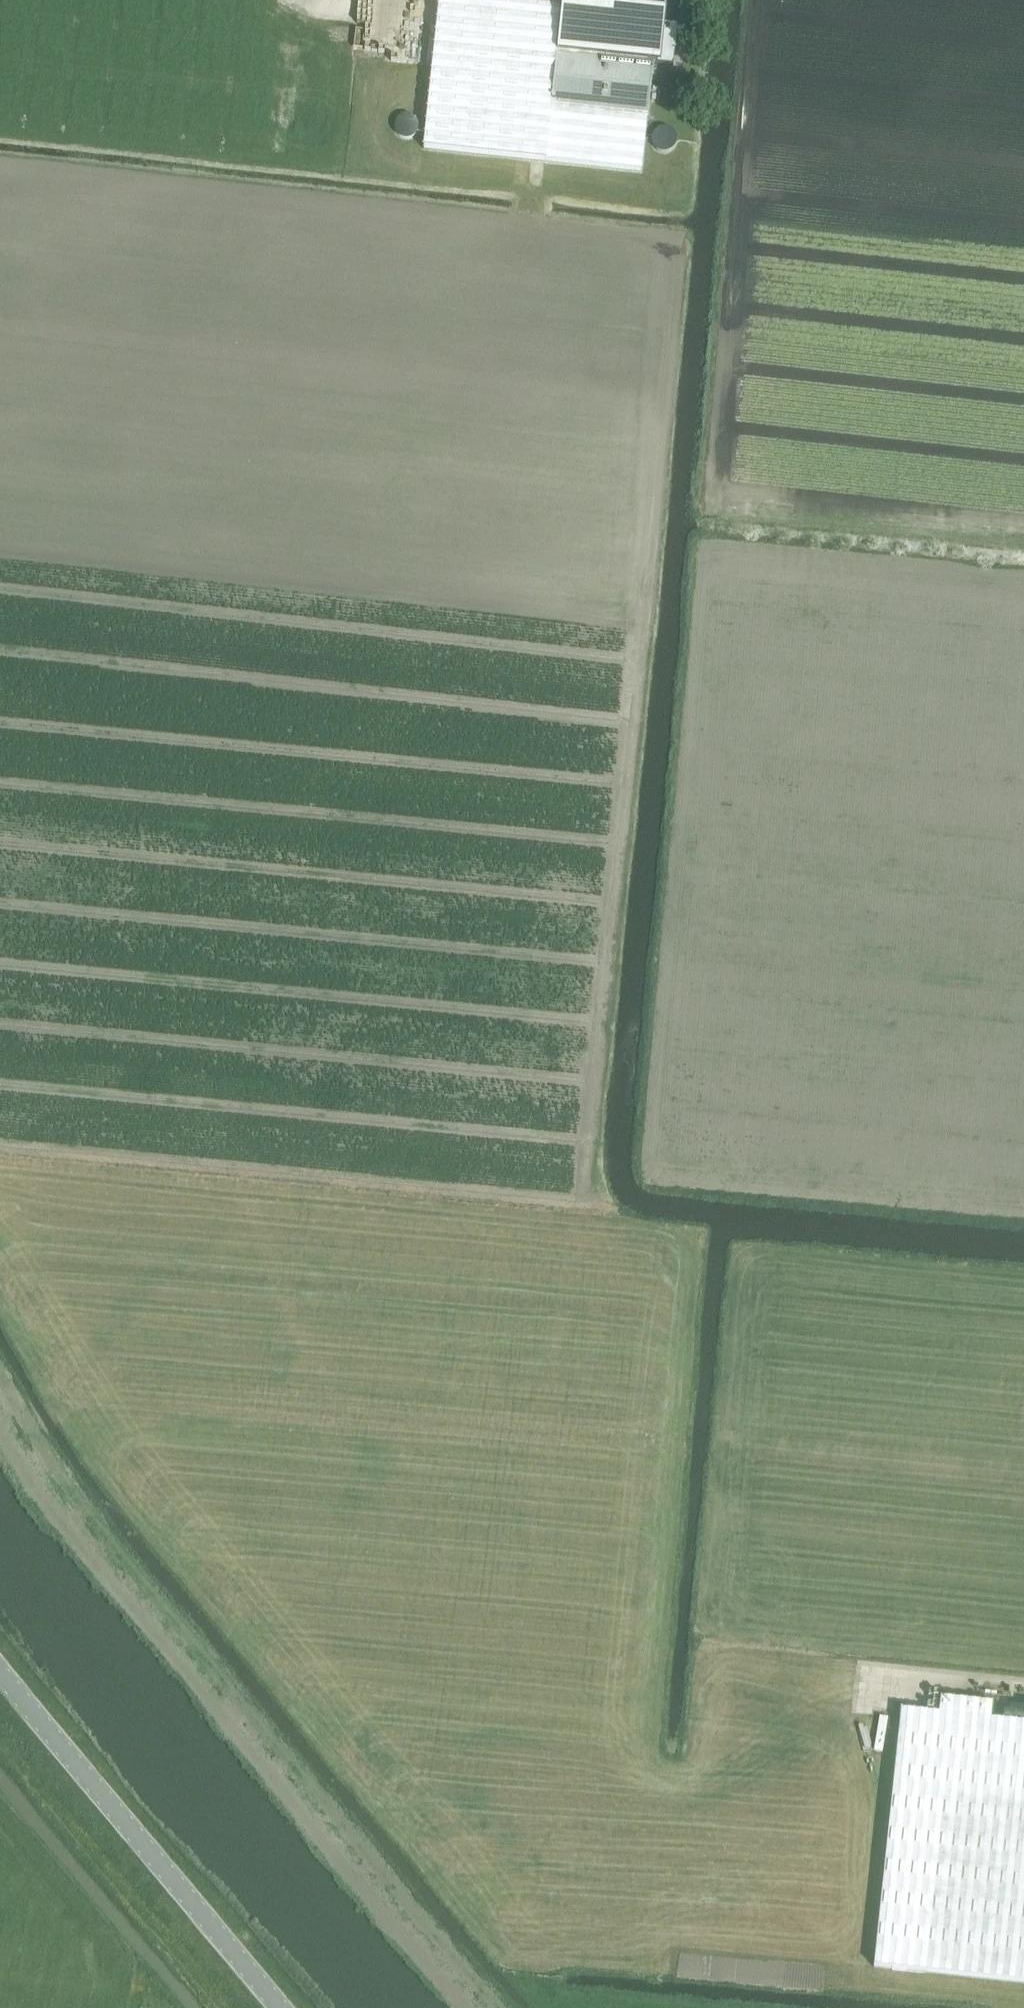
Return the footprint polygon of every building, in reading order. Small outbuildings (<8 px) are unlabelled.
[(642,172),(647,121),(648,121),(654,66),(647,66),(554,56),(559,7),(558,7),(508,2),(489,0),(437,0),(422,149),(547,162),(642,172)] [(666,0),(561,0),(554,56),(654,66),(659,66),(666,0)] [(990,1721),(991,1705),(953,1701),(952,1717),(901,1711),(873,1967),(1023,1983),(1023,1724),(990,1721)]
